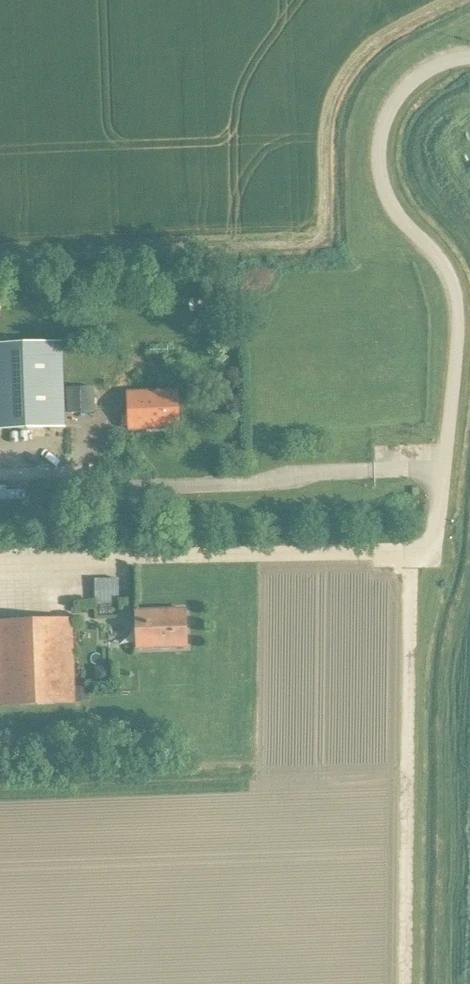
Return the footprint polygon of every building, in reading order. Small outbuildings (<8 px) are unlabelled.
[(62,427),(59,342),(0,344),(0,429),(62,427)] [(66,414),(91,413),(90,388),(65,388),(66,414)] [(127,430),(176,428),(174,391),(125,393),(127,430)] [(35,433),(38,451),(49,449),(46,431),(35,433)] [(25,490),(25,477),(2,478),(3,491),(25,490)] [(103,611),(102,599),(84,599),(84,612),(103,611)] [(135,649),(184,647),(182,610),(133,612),(135,649)] [(0,622),(0,706),(72,703),(69,620),(0,622)]
